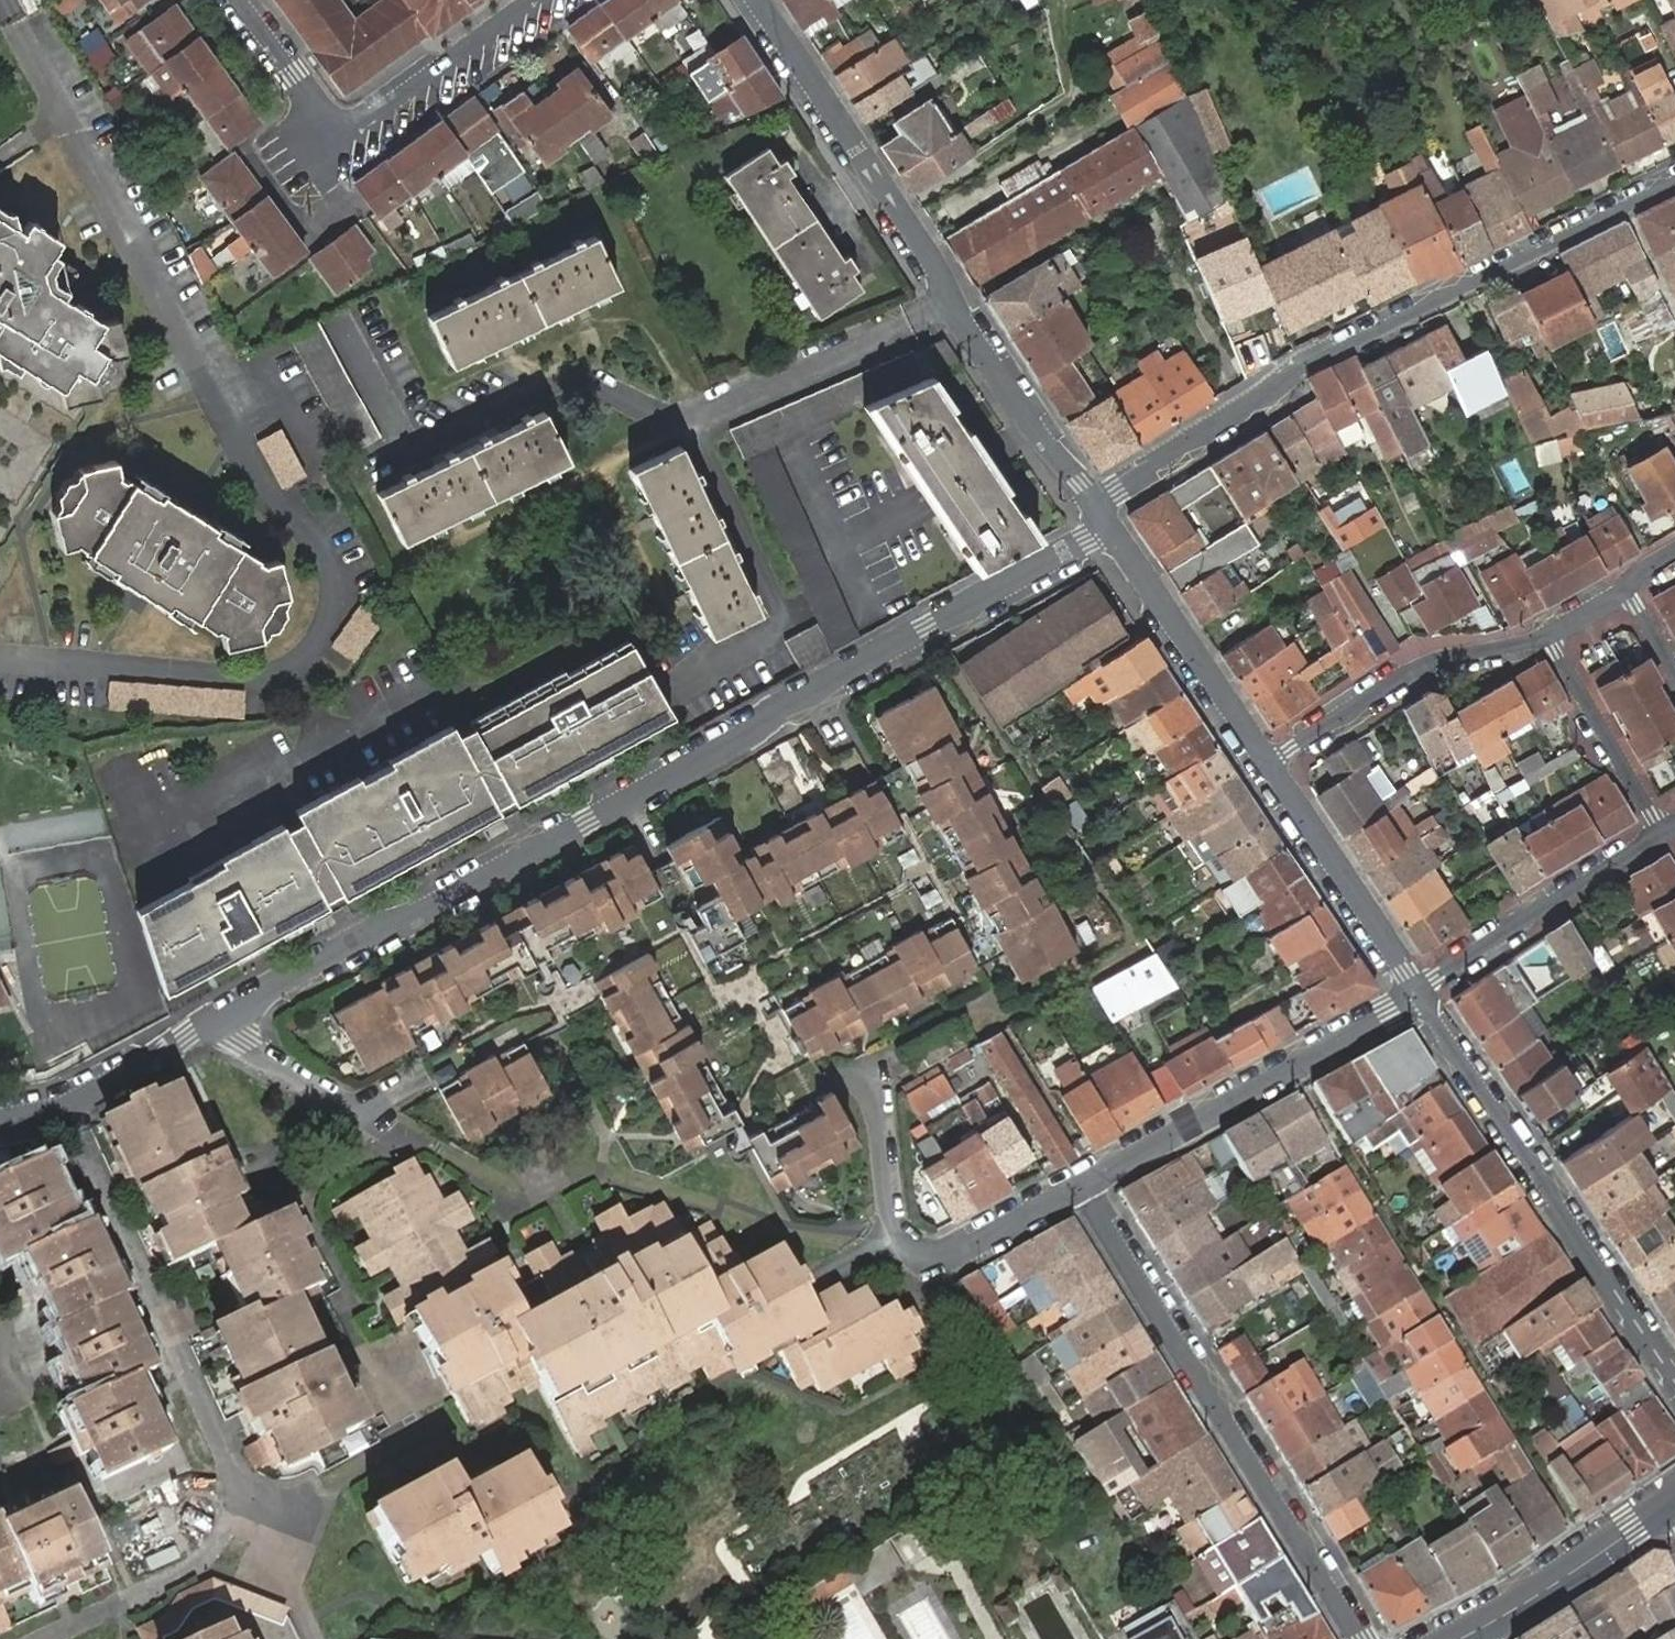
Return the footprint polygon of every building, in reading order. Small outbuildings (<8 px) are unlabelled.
[(26,12),(44,2),(43,0),(18,0),(26,12)] [(52,2),(59,15),(79,0),(55,0),(52,2)] [(314,50),(353,21),(337,0),(277,0),(314,50)] [(428,30),(406,0),(382,0),(353,21),(314,50),(313,51),(343,92),(428,30)] [(428,30),(430,34),(476,0),(406,0),(428,30)] [(601,3),(624,37),(651,17),(639,0),(605,0),(601,3)] [(651,17),(676,0),(639,0),(651,17)] [(651,17),(661,31),(686,13),(677,0),(676,0),(651,17)] [(794,15),(801,27),(824,12),(829,18),(839,11),(834,5),(831,0),(784,0),(794,15)] [(1017,2),(1026,17),(1044,7),(1040,0),(1020,0),(1017,2)] [(1556,35),(1580,30),(1569,9),(1588,0),(1537,0),(1556,35)] [(1600,14),(1615,7),(1612,0),(1594,0),(1600,14)] [(894,12),(904,27),(920,17),(910,2),(894,12)] [(624,37),(601,3),(569,27),(593,60),(624,37)] [(142,30),(165,61),(198,37),(175,5),(142,30)] [(1116,64),(1127,84),(1168,60),(1148,11),(1129,20),(1136,35),(1139,40),(1144,37),(1149,45),(1116,64)] [(824,12),(801,27),(806,34),(829,18),(824,12)] [(1631,20),(1644,45),(1657,39),(1644,13),(1631,20)] [(1674,56),(1674,20),(1661,27),(1674,56)] [(96,28),(75,42),(83,56),(105,41),(96,28)] [(1103,72),(1115,92),(1127,84),(1116,64),(1149,45),(1144,37),(1139,40),(1136,35),(1095,60),(1103,72)] [(761,63),(742,36),(716,54),(707,60),(693,69),(691,71),(687,74),(705,101),(707,100),(715,94),(727,87),(761,63)] [(160,106),(184,88),(217,64),(198,37),(165,61),(149,73),(160,88),(152,94),(160,106)] [(593,60),(601,72),(633,49),(624,37),(593,60)] [(867,53),(857,38),(824,60),(834,75),(853,62),(867,53)] [(867,53),(853,62),(834,75),(847,95),(905,58),(892,38),(890,39),(867,53)] [(111,39),(84,59),(93,71),(120,51),(111,39)] [(683,62),(691,71),(693,69),(707,60),(716,54),(709,44),(683,62)] [(954,86),(986,66),(976,50),(944,70),(954,86)] [(1621,166),(1665,144),(1646,104),(1638,89),(1630,93),(1638,108),(1609,122),(1601,107),(1591,86),(1602,80),(1591,58),(1572,68),(1574,71),(1583,90),(1621,166)] [(1113,93),(1110,95),(1125,118),(1130,127),(1184,95),(1168,60),(1127,84),(1115,92),(1113,93)] [(574,69),(591,94),(600,87),(583,63),(574,69)] [(783,96),(761,63),(727,87),(735,99),(737,102),(745,114),(783,96)] [(217,64),(184,88),(203,114),(236,90),(217,64)] [(1674,139),(1674,99),(1671,91),(1658,64),(1632,77),(1638,89),(1646,104),(1665,144),(1674,139)] [(546,97),(560,116),(591,94),(574,69),(557,82),(560,87),(546,97)] [(1587,119),(1556,134),(1546,113),(1557,108),(1546,86),(1526,96),(1526,97),(1544,134),(1571,190),(1621,166),(1583,90),(1574,71),(1565,76),(1587,119)] [(853,105),(864,121),(910,92),(900,76),(853,105)] [(735,99),(727,87),(715,94),(707,100),(718,115),(737,102),(735,99)] [(214,153),(226,145),(227,146),(260,122),(236,90),(203,114),(206,118),(194,126),(214,153)] [(1202,90),(1185,98),(1202,139),(1220,131),(1202,90)] [(1630,93),(1601,107),(1609,122),(1638,108),(1630,93)] [(560,116),(573,135),(576,133),(588,125),(591,129),(608,116),(591,94),(560,116)] [(943,239),(974,285),(1092,213),(1157,174),(1170,196),(1215,170),(1208,154),(1202,139),(1185,98),(1184,95),(1130,127),(1064,166),(1046,177),(1008,200),(943,239)] [(502,122),(520,146),(528,140),(560,116),(546,97),(531,107),(528,103),(524,97),(498,116),(502,122)] [(1522,214),(1571,190),(1544,134),(1534,114),(1526,97),(1497,111),(1515,148),(1495,158),(1522,214)] [(464,154),(490,190),(522,167),(511,152),(505,145),(496,131),(471,98),(439,121),(464,154)] [(881,146),(897,170),(955,132),(946,116),(940,120),(927,100),(893,123),(900,133),(881,146)] [(659,128),(642,105),(633,111),(650,134),(659,128)] [(955,132),(961,141),(993,120),(987,111),(955,132)] [(560,116),(528,140),(545,162),(562,150),(558,146),(573,135),(560,116)] [(413,140),(437,173),(458,159),(464,154),(439,121),(413,140)] [(1492,249),(1530,229),(1522,214),(1495,158),(1479,125),(1467,130),(1488,176),(1462,189),(1492,249)] [(649,136),(645,131),(632,141),(647,161),(662,154),(649,136)] [(1220,131),(1202,139),(1208,154),(1226,147),(1220,131)] [(897,170),(911,191),(968,152),(961,141),(955,132),(897,170)] [(387,160),(411,193),(437,173),(413,140),(387,160)] [(723,175),(818,317),(861,289),(849,273),(856,268),(847,254),(841,259),(786,176),(792,172),(783,159),(777,163),(766,147),(723,175)] [(220,204),(232,221),(266,197),(233,152),(216,164),(200,177),(207,187),(197,194),(210,212),(220,204)] [(1461,265),(1492,249),(1462,189),(1443,198),(1420,153),(1409,160),(1411,163),(1419,180),(1461,265)] [(458,159),(437,173),(447,185),(467,170),(458,159)] [(392,207),(411,193),(387,160),(355,183),(375,211),(379,217),(388,229),(395,224),(392,219),(395,211),(392,207)] [(1000,185),(1008,200),(1046,177),(1037,162),(1000,185)] [(1443,274),(1461,265),(1419,180),(1411,163),(1386,175),(1396,197),(1377,206),(1381,213),(1394,243),(1406,267),(1411,279),(1429,269),(1443,274)] [(602,173),(607,180),(616,175),(624,171),(619,165),(602,173)] [(579,173),(587,189),(601,182),(594,166),(579,173)] [(1170,196),(1186,222),(1203,211),(1226,198),(1215,170),(1170,196)] [(524,200),(531,215),(545,208),(537,193),(524,200)] [(1637,215),(1656,253),(1674,244),(1674,195),(1637,215)] [(237,258),(251,247),(285,223),(266,197),(232,221),(242,235),(227,246),(237,258)] [(1226,198),(1203,211),(1217,238),(1239,226),(1226,198)] [(1274,259),(1257,268),(1270,299),(1284,329),(1305,318),(1361,290),(1406,267),(1394,243),(1381,213),(1377,206),(1352,219),(1359,234),(1338,245),(1331,230),(1274,259)] [(493,222),(498,232),(511,225),(507,215),(493,222)] [(42,264),(58,237),(27,218),(21,228),(0,216),(0,355),(59,390),(62,406),(97,396),(125,351),(117,316),(101,320),(47,287),(42,264)] [(1642,258),(1624,221),(1559,254),(1568,272),(1576,290),(1642,258)] [(285,223),(251,247),(271,274),(305,250),(285,223)] [(347,240),(359,232),(355,226),(343,234),(347,240)] [(343,234),(310,258),(335,292),(367,267),(361,259),(373,250),(359,232),(347,240),(343,234)] [(427,316),(450,366),(617,285),(593,235),(427,316)] [(1220,320),(1270,299),(1257,268),(1243,235),(1193,256),(1220,320)] [(1656,253),(1673,288),(1674,288),(1674,244),(1656,253)] [(198,246),(187,254),(202,284),(217,273),(198,246)] [(985,302),(1004,331),(1058,299),(1060,298),(1079,287),(1059,252),(1044,261),(986,296),(985,302)] [(1645,265),(1642,258),(1576,290),(1580,297),(1589,293),(1645,265)] [(408,265),(412,274),(424,268),(420,259),(408,265)] [(1576,290),(1568,272),(1520,295),(1544,345),(1581,327),(1590,344),(1601,339),(1592,321),(1584,305),(1580,297),(1576,290)] [(1520,295),(1515,287),(1486,301),(1505,340),(1527,330),(1531,338),(1529,339),(1540,359),(1549,355),(1544,345),(1520,295)] [(1589,293),(1580,297),(1584,305),(1593,301),(1589,293)] [(1004,331),(1036,377),(1064,359),(1084,348),(1088,345),(1060,298),(1058,299),(1004,331)] [(1593,301),(1584,305),(1592,321),(1602,316),(1594,300),(1593,301)] [(288,335),(352,452),(380,437),(317,321),(288,335)] [(1172,423),(1215,397),(1184,352),(1164,323),(1142,336),(1152,352),(1136,362),(1144,376),(1149,384),(1172,423)] [(1445,324),(1425,334),(1450,385),(1458,401),(1479,391),(1456,346),(1445,324)] [(1450,385),(1425,334),(1382,355),(1408,406),(1444,388),(1450,385)] [(957,359),(943,338),(924,351),(937,372),(957,359)] [(1465,341),(1456,346),(1479,391),(1487,387),(1469,349),(1465,341)] [(1495,370),(1481,343),(1469,349),(1487,387),(1491,396),(1504,389),(1495,370)] [(867,403),(925,378),(915,350),(729,428),(742,458),(771,445),(867,403)] [(1360,367),(1354,355),(1330,367),(1308,378),(1316,398),(1332,428),(1363,412),(1378,441),(1393,432),(1360,367)] [(1408,406),(1382,355),(1360,367),(1393,432),(1405,455),(1419,449),(1428,444),(1408,406)] [(1067,423),(1097,469),(1137,444),(1114,406),(1111,401),(1108,397),(1095,405),(1064,359),(1036,377),(1067,423)] [(1504,366),(1495,370),(1504,389),(1530,440),(1551,431),(1552,433),(1564,428),(1566,436),(1576,433),(1580,432),(1586,431),(1575,407),(1571,409),(1568,405),(1545,416),(1523,371),(1510,378),(1504,366)] [(1119,403),(1149,384),(1144,376),(1113,394),(1116,398),(1111,401),(1114,406),(1119,403)] [(947,409),(926,378),(925,378),(867,403),(927,491),(979,569),(1035,540),(1017,514),(1009,503),(991,474),(981,460),(974,449),(954,421),(947,409)] [(1617,379),(1566,389),(1575,407),(1586,431),(1638,420),(1617,379)] [(1137,444),(1172,423),(1149,384),(1119,403),(1114,406),(1137,444)] [(1450,385),(1444,388),(1452,404),(1458,401),(1450,385)] [(1332,428),(1316,398),(1270,427),(1302,478),(1321,467),(1345,453),(1332,428)] [(376,493),(401,542),(567,461),(543,411),(511,427),(499,432),(433,465),(421,470),(376,493)] [(261,442),(286,488),(307,476),(282,430),(261,442)] [(1295,478),(1265,430),(1255,436),(1236,448),(1244,460),(1257,480),(1264,491),(1267,496),(1296,478),(1295,478)] [(1378,441),(1386,455),(1400,447),(1393,432),(1378,441)] [(1558,447),(1560,456),(1581,450),(1576,433),(1566,436),(1556,439),(1555,439),(1558,447)] [(1555,439),(1532,445),(1535,453),(1539,466),(1561,460),(1560,456),(1558,447),(1555,439)] [(629,469),(709,636),(746,619),(758,612),(742,580),(737,569),(706,502),(700,491),(679,445),(629,469)] [(771,445),(742,458),(803,592),(817,622),(831,652),(857,638),(771,445)] [(1672,463),(1671,463),(1662,447),(1626,467),(1645,502),(1640,505),(1648,517),(1665,507),(1666,508),(1672,519),(1674,517),(1674,467),(1672,463)] [(1236,448),(1208,465),(1219,483),(1236,508),(1243,520),(1272,502),(1267,496),(1264,491),(1257,480),(1244,460),(1236,448)] [(263,562),(211,531),(214,526),(160,493),(157,497),(117,473),(113,460),(78,468),(50,513),(60,548),(73,545),(113,569),(110,574),(165,607),(168,603),(219,634),(223,647),(258,639),(285,594),(276,559),(263,562)] [(1172,487),(1127,515),(1155,556),(1166,573),(1179,592),(1206,575),(1223,564),(1258,543),(1257,542),(1245,523),(1204,548),(1194,532),(1178,510),(1219,483),(1208,465),(1172,487)] [(1537,498),(1530,501),(1534,509),(1541,506),(1537,498)] [(1360,499),(1333,514),(1341,527),(1367,511),(1360,499)] [(1327,506),(1317,512),(1341,548),(1383,523),(1374,507),(1367,511),(1341,527),(1333,514),(1327,506)] [(1586,520),(1591,530),(1615,516),(1610,507),(1586,520)] [(1481,525),(1486,535),(1495,531),(1518,520),(1513,510),(1481,525)] [(1602,572),(1636,551),(1615,516),(1591,530),(1580,536),(1602,572)] [(1567,543),(1580,536),(1576,522),(1560,532),(1567,543)] [(1470,526),(1447,537),(1454,551),(1457,549),(1477,539),(1470,526)] [(1477,539),(1457,549),(1464,562),(1506,542),(1495,531),(1486,535),(1477,539)] [(1573,588),(1602,572),(1580,536),(1567,543),(1560,532),(1546,539),(1552,552),(1573,588)] [(1436,548),(1406,563),(1411,571),(1441,557),(1436,548)] [(1344,550),(1343,551),(1332,557),(1342,573),(1347,569),(1354,566),(1344,550)] [(1545,604),(1573,588),(1552,552),(1525,568),(1545,604)] [(1447,554),(1411,571),(1418,585),(1454,565),(1447,554)] [(1525,568),(1518,555),(1483,575),(1490,588),(1525,568)] [(1323,562),(1313,568),(1312,569),(1322,589),(1334,612),(1348,637),(1350,641),(1360,635),(1376,659),(1395,646),(1347,569),(1342,573),(1332,557),(1331,558),(1323,562)] [(1418,585),(1411,571),(1406,563),(1379,579),(1399,612),(1412,604),(1425,596),(1418,585)] [(1206,575),(1179,592),(1200,623),(1247,592),(1241,581),(1230,588),(1221,574),(1227,570),(1223,564),(1206,575)] [(1454,565),(1418,585),(1425,596),(1412,604),(1419,616),(1424,625),(1436,618),(1439,624),(1475,603),(1454,565)] [(1510,624),(1545,604),(1525,568),(1490,588),(1510,624)] [(1089,581),(960,667),(997,722),(1090,660),(1100,653),(1126,636),(1089,581)] [(1673,634),(1674,633),(1674,585),(1653,598),(1673,634)] [(1334,612),(1322,589),(1308,598),(1320,621),(1334,612)] [(358,661),(385,617),(365,604),(337,648),(358,661)] [(1399,612),(1406,624),(1419,616),(1412,604),(1399,612)] [(1334,647),(1348,637),(1334,612),(1320,621),(1334,647)] [(1436,618),(1424,625),(1427,631),(1439,624),(1436,618)] [(786,644),(800,669),(831,652),(817,622),(784,640),(786,644)] [(1221,655),(1237,678),(1282,647),(1268,624),(1245,639),(1222,654),(1221,655)] [(1351,675),(1376,659),(1360,635),(1350,641),(1348,637),(1334,647),(1298,669),(1252,701),(1270,729),(1317,698),(1304,678),(1333,660),(1341,655),(1351,675)] [(1162,664),(1143,637),(1106,662),(1100,666),(1096,669),(1078,680),(1087,694),(1097,708),(1107,701),(1118,693),(1162,664)] [(488,728),(633,648),(628,638),(483,718),(488,728)] [(1237,678),(1252,701),(1298,669),(1282,647),(1237,678)] [(504,805),(671,713),(669,709),(633,648),(488,728),(483,718),(477,708),(459,719),(386,759),(389,764),(357,781),(354,777),(289,812),(295,822),(288,825),(261,840),(267,850),(138,920),(163,992),(330,900),(504,805)] [(1106,662),(1100,653),(1090,660),(1096,669),(1100,666),(1106,662)] [(1613,705),(1622,721),(1642,709),(1623,675),(1614,660),(1589,675),(1597,690),(1608,708),(1613,705)] [(1623,675),(1642,709),(1662,697),(1654,681),(1658,678),(1648,661),(1623,675)] [(1542,662),(1507,681),(1528,717),(1563,697),(1542,662)] [(1116,713),(1126,729),(1147,714),(1181,693),(1162,664),(1118,693),(1127,706),(1116,713)] [(241,692),(106,680),(103,705),(239,716),(241,692)] [(1078,680),(1060,692),(1069,706),(1087,694),(1078,680)] [(1507,681),(1479,697),(1497,729),(1528,717),(1507,681)] [(679,1138),(686,1150),(694,1146),(739,1119),(747,1133),(745,1135),(770,1180),(771,1181),(776,1189),(859,1142),(809,1054),(1000,947),(1003,952),(1020,981),(1058,959),(1077,949),(1051,900),(1046,902),(954,735),(959,732),(932,685),(912,695),(874,717),(901,765),(887,772),(874,780),(748,849),(749,853),(742,858),(719,816),(714,818),(665,845),(671,860),(669,861),(650,872),(648,873),(635,848),(632,843),(380,982),(382,987),(334,1014),(354,1050),(366,1070),(413,1044),(418,1054),(421,1059),(436,1084),(437,1087),(462,1133),(465,1138),(550,1091),(547,1087),(537,1068),(522,1041),(538,1033),(564,1016),(591,1002),(595,998),(599,991),(617,1021),(612,1025),(679,1138)] [(1432,692),(1422,700),(1445,747),(1457,771),(1478,760),(1471,744),(1454,714),(1453,711),(1446,695),(1432,692)] [(1118,693),(1107,701),(1116,713),(1127,706),(1118,693)] [(1147,714),(1126,729),(1130,735),(1135,732),(1149,752),(1155,748),(1165,742),(1199,719),(1181,693),(1147,714)] [(1401,707),(1427,757),(1445,747),(1422,700),(1420,697),(1401,707)] [(1479,697),(1453,711),(1454,714),(1471,744),(1497,729),(1479,697)] [(1563,697),(1528,717),(1534,727),(1568,707),(1563,697)] [(1642,709),(1661,742),(1674,734),(1674,711),(1672,713),(1662,697),(1642,709)] [(1642,709),(1622,721),(1631,736),(1626,739),(1637,757),(1661,742),(1642,709)] [(1497,729),(1506,743),(1534,727),(1528,717),(1497,729)] [(1163,773),(1167,780),(1173,776),(1217,747),(1199,719),(1165,742),(1155,748),(1168,770),(1163,773)] [(1506,743),(1497,729),(1471,744),(1478,760),(1479,764),(1480,765),(1510,749),(1506,743)] [(1316,796),(1344,838),(1397,803),(1408,796),(1402,787),(1395,792),(1378,803),(1360,776),(1368,770),(1364,765),(1368,762),(1353,740),(1323,759),(1338,781),(1316,796)] [(1661,742),(1637,757),(1645,771),(1670,757),(1661,742)] [(1173,776),(1167,780),(1181,800),(1174,804),(1177,809),(1184,804),(1195,797),(1234,772),(1217,747),(1173,776)] [(1572,749),(1552,759),(1556,768),(1576,757),(1572,749)] [(1535,754),(1516,764),(1523,775),(1535,768),(1541,764),(1535,754)] [(1535,768),(1523,775),(1527,784),(1556,768),(1552,759),(1541,764),(1535,768)] [(1480,765),(1479,764),(1462,772),(1469,785),(1456,794),(1463,805),(1475,798),(1490,788),(1483,773),(1480,765)] [(1378,803),(1395,792),(1377,765),(1368,770),(1360,776),(1378,803)] [(1492,767),(1483,773),(1490,788),(1493,793),(1503,786),(1492,767)] [(1184,804),(1177,809),(1185,820),(1203,808),(1209,817),(1200,823),(1204,827),(1212,822),(1250,796),(1234,772),(1195,797),(1184,804)] [(1611,785),(1605,774),(1571,795),(1577,805),(1598,840),(1632,820),(1611,785)] [(1059,780),(1045,789),(1058,808),(1072,799),(1059,780)] [(1493,793),(1490,788),(1475,798),(1493,827),(1508,818),(1493,793)] [(1204,827),(1200,830),(1212,848),(1206,853),(1210,860),(1216,855),(1267,821),(1250,796),(1212,822),(1204,827)] [(1397,803),(1344,838),(1366,871),(1436,823),(1431,815),(1414,828),(1397,803)] [(1577,805),(1548,821),(1570,857),(1598,840),(1577,805)] [(1078,818),(1069,823),(1073,830),(1081,824),(1078,818)] [(1216,855),(1210,860),(1214,866),(1229,856),(1242,875),(1284,847),(1267,821),(1216,855)] [(1570,857),(1548,821),(1521,838),(1542,873),(1570,857)] [(1436,823),(1366,871),(1385,900),(1430,869),(1438,863),(1427,848),(1444,836),(1436,823)] [(1514,891),(1542,873),(1521,838),(1514,828),(1485,845),(1496,862),(1514,891)] [(261,840),(135,910),(138,920),(267,850),(261,840)] [(1302,874),(1284,847),(1242,875),(1241,875),(1250,889),(1259,902),(1302,874)] [(1631,875),(1651,909),(1674,896),(1674,868),(1667,854),(1631,875)] [(1108,857),(1097,864),(1108,881),(1119,873),(1108,857)] [(1430,869),(1385,900),(1403,927),(1442,900),(1448,896),(1430,869)] [(1321,902),(1302,874),(1259,902),(1263,909),(1258,913),(1272,935),(1278,931),(1321,902)] [(1235,879),(1223,887),(1241,914),(1259,902),(1250,889),(1241,875),(1235,879)] [(1620,883),(1640,916),(1651,909),(1631,875),(1620,883)] [(1651,909),(1668,938),(1674,933),(1674,896),(1651,909)] [(1421,953),(1459,928),(1442,900),(1403,927),(1421,953)] [(1339,929),(1321,902),(1278,931),(1272,935),(1277,941),(1290,961),(1296,957),(1339,929)] [(1584,908),(1569,918),(1586,944),(1601,933),(1584,908)] [(1568,919),(1547,934),(1573,975),(1595,961),(1587,948),(1568,919)] [(1325,977),(1357,956),(1339,929),(1296,957),(1304,970),(1297,974),(1306,988),(1324,976),(1325,977)] [(1163,967),(1154,953),(1092,988),(1112,1020),(1176,985),(1163,967)] [(1324,1016),(1377,987),(1357,956),(1325,977),(1324,976),(1306,988),(1301,991),(1305,996),(1315,1013),(1319,1019),(1324,1016)] [(1451,999),(1478,1038),(1517,1012),(1536,1000),(1520,975),(1513,979),(1503,964),(1451,999)] [(1614,969),(1604,976),(1611,987),(1614,993),(1621,1003),(1631,996),(1614,969)] [(10,1001),(0,983),(0,1004),(10,1001)] [(1614,993),(1611,987),(1606,990),(1610,996),(1614,993)] [(1641,1013),(1631,996),(1621,1003),(1629,1015),(1630,1018),(1641,1013)] [(1281,1040),(1294,1033),(1278,1004),(1265,1011),(1281,1040)] [(1231,1068),(1281,1040),(1265,1011),(1215,1039),(1231,1068)] [(1517,1012),(1478,1038),(1496,1066),(1534,1039),(1517,1012)] [(1201,1084),(1231,1068),(1215,1039),(1213,1035),(1207,1027),(1200,1031),(1178,1042),(1183,1052),(1175,1056),(1164,1062),(1169,1070),(1184,1094),(1201,1084)] [(1055,1165),(1075,1154),(998,1030),(979,1041),(1055,1165)] [(1443,1084),(1408,1032),(1348,1065),(1383,1124),(1443,1084)] [(1534,1039),(1496,1066),(1515,1093),(1560,1062),(1556,1055),(1551,1059),(1536,1037),(1534,1039)] [(1608,1069),(1607,1071),(1620,1093),(1659,1066),(1646,1044),(1608,1069)] [(973,1058),(967,1047),(948,1059),(954,1070),(973,1058)] [(1119,1129),(1164,1105),(1134,1056),(1090,1081),(1119,1129)] [(1090,1145),(1119,1129),(1090,1081),(1079,1064),(1076,1058),(1054,1070),(1066,1091),(1059,1096),(1090,1145)] [(1567,1071),(1560,1062),(1515,1093),(1533,1121),(1592,1081),(1595,1079),(1583,1060),(1567,1071)] [(1348,1065),(1312,1085),(1349,1147),(1357,1141),(1363,1138),(1383,1124),(1348,1065)] [(954,1094),(937,1066),(902,1088),(919,1116),(925,1126),(932,1121),(926,1112),(954,1094)] [(1659,1066),(1620,1093),(1632,1113),(1637,1110),(1659,1095),(1671,1087),(1659,1066)] [(1169,1070),(1150,1082),(1164,1105),(1184,1094),(1169,1070)] [(987,1081),(975,1089),(985,1104),(997,1097),(987,1081)] [(1398,1133),(1408,1148),(1411,1145),(1461,1112),(1443,1084),(1383,1124),(1363,1138),(1372,1151),(1398,1133)] [(280,1466),(293,1460),(365,1426),(350,1396),(345,1398),(325,1355),(318,1357),(291,1301),(323,1285),(296,1225),(291,1228),(284,1213),(243,1232),(236,1218),(243,1214),(230,1186),(223,1171),(209,1141),(202,1145),(195,1130),(174,1087),(107,1118),(113,1132),(108,1134),(129,1180),(137,1177),(163,1233),(156,1237),(169,1264),(170,1266),(171,1266),(209,1248),(216,1244),(222,1259),(215,1262),(228,1291),(236,1307),(243,1322),(218,1334),(233,1365),(237,1363),(243,1377),(239,1379),(231,1381),(245,1411),(252,1426),(260,1443),(265,1455),(272,1469),(280,1466)] [(1674,1093),(1671,1087),(1659,1095),(1674,1122),(1674,1093)] [(1288,1166),(1328,1142),(1297,1093),(1257,1115),(1272,1140),(1288,1166)] [(1003,1173),(1032,1154),(1008,1115),(996,1123),(987,1128),(982,1120),(984,1119),(972,1099),(961,1105),(974,1125),(978,1132),(1003,1173)] [(1433,1181),(1438,1189),(1441,1187),(1490,1154),(1461,1112),(1411,1145),(1414,1152),(1422,1147),(1427,1144),(1445,1173),(1433,1181)] [(1560,1161),(1579,1189),(1636,1151),(1649,1142),(1632,1113),(1560,1161)] [(987,1128),(996,1123),(992,1117),(986,1121),(984,1119),(982,1120),(987,1128)] [(1260,1146),(1247,1121),(1222,1134),(1235,1160),(1260,1146)] [(202,1126),(195,1130),(202,1145),(209,1141),(202,1126)] [(975,1208),(1012,1188),(1003,1173),(978,1132),(968,1139),(978,1154),(974,1156),(964,1141),(942,1154),(975,1208)] [(953,1221),(975,1208),(942,1154),(932,1137),(920,1144),(932,1165),(923,1171),(953,1221)] [(1363,1138),(1357,1141),(1366,1155),(1372,1151),(1363,1138)] [(1301,1187),(1288,1166),(1272,1140),(1260,1146),(1235,1160),(1251,1186),(1257,1183),(1259,1187),(1273,1178),(1284,1198),(1301,1187)] [(1427,1144),(1422,1147),(1424,1151),(1421,1153),(1433,1173),(1430,1176),(1433,1181),(1445,1173),(1427,1144)] [(1579,1189),(1597,1217),(1650,1180),(1654,1178),(1636,1151),(1579,1189)] [(1198,1172),(1187,1154),(1177,1159),(1188,1178),(1198,1172)] [(1434,1209),(1447,1228),(1451,1226),(1510,1185),(1490,1154),(1441,1187),(1448,1199),(1434,1209)] [(142,1376),(153,1370),(145,1354),(144,1351),(139,1342),(133,1329),(119,1298),(131,1292),(124,1278),(117,1263),(110,1266),(99,1242),(96,1235),(92,1226),(90,1223),(83,1226),(70,1198),(63,1201),(52,1178),(50,1174),(44,1162),(42,1159),(21,1168),(0,1178),(0,1266),(15,1260),(27,1288),(35,1302),(44,1298),(56,1327),(52,1329),(65,1358),(57,1361),(77,1404),(58,1413),(72,1441),(78,1456),(87,1453),(101,1481),(167,1449),(153,1418),(147,1407),(134,1379),(142,1376)] [(1188,1178),(1177,1159),(1119,1191),(1136,1218),(1198,1182),(1203,1179),(1204,1179),(1199,1172),(1198,1172),(1188,1178)] [(409,1317),(439,1373),(451,1394),(467,1424),(481,1416),(485,1422),(500,1414),(496,1407),(510,1399),(506,1392),(522,1383),(528,1380),(535,1376),(578,1456),(593,1448),(586,1435),(600,1427),(597,1421),(611,1413),(624,1406),(627,1412),(643,1404),(639,1398),(653,1390),(667,1383),(670,1388),(686,1380),(682,1374),(701,1364),(708,1378),(731,1365),(733,1368),(756,1356),(776,1346),(795,1381),(799,1389),(806,1385),(826,1375),(830,1383),(881,1356),(892,1378),(914,1366),(906,1352),(916,1347),(908,1333),(914,1330),(906,1315),(900,1318),(892,1304),(877,1312),(865,1291),(845,1301),(838,1288),(808,1303),(803,1293),(795,1279),(779,1249),(736,1272),(711,1225),(681,1241),(663,1207),(649,1215),(646,1210),(625,1221),(618,1207),(595,1219),(606,1239),(593,1246),(570,1258),(558,1265),(547,1245),(525,1257),(537,1279),(523,1286),(510,1261),(494,1270),(487,1257),(482,1247),(463,1257),(456,1244),(449,1231),(468,1221),(456,1198),(440,1207),(425,1178),(419,1181),(408,1161),(393,1170),(396,1176),(333,1210),(342,1225),(357,1217),(372,1243),(357,1252),(369,1274),(388,1263),(396,1277),(403,1291),(384,1301),(396,1324),(409,1317)] [(231,1167),(223,1171),(230,1186),(238,1183),(231,1167)] [(1315,1218),(1359,1193),(1344,1167),(1303,1191),(1293,1198),(1308,1221),(1315,1218)] [(1198,1182),(1136,1218),(1153,1246),(1202,1217),(1209,1212),(1214,1209),(1228,1201),(1212,1174),(1204,1179),(1203,1179),(1198,1182)] [(1597,1217),(1616,1245),(1662,1212),(1668,1207),(1650,1180),(1597,1217)] [(1461,1240),(1520,1200),(1510,1185),(1451,1226),(1461,1240)] [(1330,1243),(1375,1218),(1359,1193),(1315,1218),(1330,1243)] [(1461,1240),(1460,1241),(1482,1273),(1506,1257),(1542,1233),(1535,1222),(1520,1200),(1461,1240)] [(1279,1206),(1267,1213),(1282,1237),(1294,1230),(1279,1206)] [(291,1228),(296,1225),(289,1211),(284,1213),(291,1228)] [(1632,1270),(1674,1239),(1674,1231),(1662,1212),(1616,1245),(1632,1270)] [(1202,1217),(1153,1246),(1169,1273),(1218,1242),(1202,1217)] [(1088,1245),(1071,1218),(1011,1251),(1004,1255),(1022,1285),(1030,1281),(1088,1245)] [(1303,1225),(1317,1250),(1330,1243),(1315,1218),(1308,1221),(1303,1225)] [(1346,1268),(1389,1242),(1375,1218),(1330,1243),(1333,1248),(1330,1250),(1339,1264),(1342,1263),(1346,1268)] [(1447,1228),(1443,1231),(1452,1246),(1460,1241),(1461,1240),(1451,1226),(1447,1228)] [(1451,1293),(1443,1299),(1474,1351),(1541,1308),(1576,1284),(1542,1233),(1506,1257),(1482,1273),(1474,1279),(1451,1293)] [(1218,1242),(1169,1273),(1186,1300),(1242,1264),(1247,1262),(1230,1235),(1218,1242)] [(1242,1264),(1186,1300),(1203,1327),(1243,1303),(1238,1297),(1243,1294),(1247,1300),(1250,1298),(1251,1300),(1262,1293),(1261,1292),(1255,1282),(1265,1275),(1294,1257),(1283,1239),(1247,1262),(1242,1264)] [(1632,1270),(1649,1294),(1674,1277),(1674,1239),(1632,1270)] [(1355,1296),(1405,1267),(1389,1242),(1346,1268),(1337,1273),(1340,1278),(1345,1275),(1353,1289),(1348,1292),(1352,1298),(1355,1296)] [(216,1244),(209,1248),(215,1262),(222,1259),(216,1244)] [(1022,1285),(1040,1313),(1055,1303),(1105,1272),(1088,1245),(1030,1281),(1022,1285)] [(1421,1246),(1413,1251),(1422,1266),(1430,1261),(1421,1246)] [(1304,1257),(1297,1261),(1312,1287),(1319,1283),(1304,1257)] [(1376,1318),(1421,1292),(1405,1267),(1355,1296),(1359,1303),(1365,1299),(1376,1318)] [(975,1303),(980,1312),(996,1302),(976,1271),(959,1281),(960,1281),(975,1303)] [(1065,1334),(1121,1299),(1105,1272),(1055,1303),(1059,1309),(1069,1303),(1077,1317),(1068,1323),(1061,1328),(1065,1334)] [(1272,1286),(1265,1275),(1255,1282),(1261,1292),(1272,1286)] [(1649,1294),(1674,1333),(1674,1277),(1649,1294)] [(1434,1285),(1443,1299),(1451,1293),(1442,1280),(1434,1285)] [(1319,1283),(1312,1287),(1328,1313),(1335,1308),(1337,1307),(1321,1282),(1319,1283)] [(1541,1308),(1474,1351),(1491,1379),(1500,1374),(1539,1348),(1558,1335),(1594,1312),(1576,1284),(1541,1308)] [(35,1302),(27,1288),(21,1291),(28,1305),(35,1302)] [(13,1312),(28,1305),(21,1291),(6,1297),(13,1312)] [(228,1310),(236,1307),(228,1291),(220,1295),(222,1297),(225,1304),(228,1310)] [(1392,1343),(1436,1317),(1421,1292),(1376,1318),(1392,1343)] [(1238,1297),(1243,1303),(1247,1300),(1243,1294),(1238,1297)] [(1068,1369),(1137,1326),(1121,1299),(1065,1334),(1051,1343),(1057,1351),(1070,1342),(1077,1354),(1064,1363),(1068,1369)] [(996,1302),(980,1312),(999,1339),(1014,1329),(996,1302)] [(1069,1303),(1059,1309),(1068,1323),(1077,1317),(1069,1303)] [(1343,1337),(1344,1338),(1351,1333),(1335,1308),(1328,1313),(1343,1337)] [(914,1330),(920,1327),(911,1312),(906,1315),(914,1330)] [(1561,1345),(1574,1365),(1583,1360),(1613,1339),(1594,1312),(1558,1335),(1539,1348),(1544,1356),(1561,1345)] [(1402,1370),(1451,1342),(1436,1317),(1392,1343),(1388,1346),(1402,1370)] [(1090,1394),(1154,1353),(1137,1326),(1068,1369),(1086,1397),(1090,1394)] [(1212,1342),(1218,1352),(1230,1372),(1256,1357),(1244,1337),(1237,1326),(1212,1342)] [(1051,1343),(1065,1334),(1061,1328),(1047,1337),(1051,1343)] [(1357,1360),(1361,1363),(1368,1358),(1352,1332),(1351,1333),(1344,1338),(1357,1359),(1357,1360)] [(1623,1354),(1613,1339),(1583,1360),(1593,1375),(1623,1354)] [(1418,1395),(1466,1367),(1451,1342),(1402,1370),(1401,1371),(1417,1396),(1418,1395)] [(1368,1358),(1361,1363),(1366,1368),(1377,1385),(1385,1381),(1392,1376),(1378,1352),(1368,1358)] [(1117,1401),(1123,1411),(1171,1381),(1154,1353),(1090,1394),(1094,1399),(1110,1390),(1117,1401)] [(1623,1354),(1593,1375),(1608,1399),(1614,1408),(1622,1419),(1655,1470),(1674,1456),(1674,1432),(1652,1398),(1639,1378),(1623,1354)] [(1031,1356),(1017,1365),(1034,1391),(1047,1383),(1049,1381),(1031,1356)] [(1256,1357),(1230,1372),(1246,1397),(1271,1381),(1256,1357)] [(1353,1376),(1366,1368),(1361,1363),(1357,1360),(1348,1366),(1353,1376)] [(1271,1381),(1246,1397),(1266,1429),(1313,1400),(1322,1395),(1302,1362),(1271,1381)] [(233,1365),(239,1379),(243,1377),(237,1363),(233,1365)] [(1589,1423),(1558,1377),(1548,1363),(1538,1370),(1578,1431),(1589,1423)] [(1482,1391),(1466,1367),(1418,1395),(1433,1421),(1438,1418),(1482,1391)] [(1351,1377),(1371,1410),(1387,1400),(1377,1385),(1366,1368),(1353,1376),(1351,1377)] [(1500,1374),(1491,1379),(1505,1400),(1513,1395),(1507,1385),(1502,1378),(1500,1374)] [(1502,1378),(1507,1385),(1512,1381),(1509,1375),(1502,1378)] [(149,1393),(142,1376),(134,1379),(147,1407),(154,1404),(149,1393)] [(1123,1411),(1072,1442),(1094,1478),(1106,1497),(1141,1476),(1153,1469),(1206,1436),(1171,1381),(1123,1411)] [(1387,1400),(1393,1410),(1401,1406),(1385,1381),(1377,1385),(1387,1400)] [(1034,1391),(1053,1418),(1065,1410),(1047,1383),(1034,1391)] [(1090,1394),(1086,1397),(1097,1414),(1117,1401),(1110,1390),(1094,1399),(1090,1394)] [(1454,1443),(1497,1417),(1482,1391),(1438,1418),(1450,1436),(1454,1443)] [(1322,1395),(1313,1400),(1333,1433),(1340,1429),(1342,1428),(1322,1395)] [(1313,1400),(1266,1429),(1286,1462),(1333,1433),(1313,1400)] [(1622,1419),(1614,1408),(1609,1411),(1612,1416),(1593,1429),(1631,1486),(1655,1470),(1622,1419)] [(238,1417),(243,1427),(245,1430),(252,1426),(245,1411),(237,1415),(238,1417)] [(382,1414),(370,1421),(377,1434),(390,1427),(382,1414)] [(1493,1454),(1512,1442),(1497,1417),(1454,1443),(1444,1450),(1449,1458),(1459,1452),(1470,1469),(1493,1454)] [(1333,1433),(1286,1462),(1303,1490),(1357,1457),(1371,1448),(1354,1420),(1342,1428),(1340,1429),(1333,1433)] [(1557,1455),(1594,1511),(1631,1486),(1593,1429),(1589,1423),(1578,1431),(1558,1446),(1562,1452),(1557,1455)] [(1532,1444),(1579,1521),(1580,1520),(1594,1511),(1557,1455),(1550,1446),(1554,1442),(1548,1434),(1532,1444)] [(1158,1503),(1169,1496),(1223,1463),(1206,1436),(1153,1469),(1141,1476),(1158,1503)] [(1444,1450),(1454,1443),(1450,1436),(1422,1454),(1422,1455),(1426,1461),(1437,1454),(1444,1450)] [(1357,1457),(1303,1490),(1321,1519),(1355,1498),(1377,1483),(1383,1480),(1401,1469),(1394,1457),(1399,1454),(1389,1437),(1388,1438),(1384,1441),(1371,1448),(1357,1457)] [(71,1460),(78,1456),(72,1441),(65,1445),(71,1460)] [(1497,1460),(1516,1448),(1512,1442),(1493,1454),(1497,1460)] [(56,1467),(71,1460),(65,1445),(49,1452),(56,1467)] [(1532,1553),(1566,1529),(1516,1448),(1497,1460),(1513,1487),(1497,1497),(1532,1553)] [(1426,1461),(1442,1486),(1452,1479),(1437,1454),(1426,1461)] [(1223,1463),(1169,1496),(1187,1524),(1240,1492),(1223,1463)] [(397,1498),(373,1511),(368,1514),(394,1562),(407,1585),(421,1577),(424,1584),(440,1576),(481,1554),(494,1576),(523,1560),(519,1552),(533,1545),(561,1529),(525,1465),(511,1471),(509,1467),(468,1488),(465,1489),(457,1494),(452,1496),(441,1475),(411,1492),(419,1506),(405,1512),(397,1498)] [(1147,1510),(1158,1503),(1141,1476),(1130,1483),(1147,1510)] [(1499,1574),(1532,1553),(1497,1497),(1493,1491),(1484,1497),(1485,1499),(1477,1504),(1468,1489),(1450,1499),(1467,1526),(1499,1574)] [(1,1605),(28,1593),(33,1602),(105,1568),(70,1492),(27,1512),(0,1524),(0,1606),(1,1605)] [(1187,1524),(1172,1533),(1176,1540),(1182,1537),(1194,1558),(1257,1520),(1240,1492),(1187,1524)] [(1355,1498),(1321,1519),(1334,1541),(1368,1519),(1355,1498)] [(0,1513),(0,1524),(27,1512),(22,1502),(0,1513)] [(949,1536),(933,1510),(909,1526),(925,1551),(949,1536)] [(1257,1520),(1194,1558),(1217,1596),(1233,1587),(1280,1558),(1257,1520)] [(1454,1597),(1499,1574),(1467,1526),(1426,1551),(1454,1597)] [(1391,1557),(1425,1613),(1454,1597),(1426,1551),(1419,1540),(1391,1557)] [(897,1570),(880,1544),(877,1546),(850,1564),(867,1589),(897,1570)] [(1627,1569),(1657,1620),(1663,1631),(1667,1638),(1674,1638),(1674,1572),(1667,1553),(1651,1553),(1627,1569)] [(1357,1576),(1390,1631),(1425,1613),(1391,1557),(1390,1556),(1357,1576)] [(1280,1558),(1233,1587),(1240,1599),(1253,1620),(1265,1638),(1331,1638),(1280,1558)] [(867,1589),(850,1564),(846,1567),(852,1577),(861,1594),(867,1589)] [(1070,1585),(1060,1568),(1051,1574),(1060,1591),(1070,1585)] [(1593,1591),(1622,1638),(1629,1638),(1657,1620),(1627,1569),(1593,1591)] [(819,1603),(810,1587),(786,1601),(795,1616),(819,1603)] [(1210,1600),(1216,1612),(1217,1613),(1240,1599),(1233,1587),(1217,1596),(1210,1600)] [(189,1598),(210,1638),(242,1638),(285,1618),(284,1616),(212,1588),(189,1598)] [(1568,1608),(1586,1638),(1622,1638),(1593,1591),(1568,1608)] [(189,1598),(183,1602),(168,1623),(145,1634),(148,1638),(210,1638),(189,1598)] [(1017,1614),(1008,1598),(995,1605),(1004,1622),(1017,1614)] [(1210,1600),(1189,1613),(1182,1617),(1189,1628),(1216,1612),(1210,1600)] [(1189,1628),(1182,1617),(1173,1601),(1119,1632),(1123,1638),(1196,1638),(1189,1628)] [(1568,1608),(1544,1621),(1546,1624),(1524,1638),(1586,1638),(1568,1608)] [(4,1612),(0,1614),(0,1633),(11,1627),(4,1612)] [(285,1618),(242,1638),(295,1638),(285,1618)] [(1250,1638),(1265,1638),(1253,1620),(1247,1624),(1255,1636),(1250,1638)]
